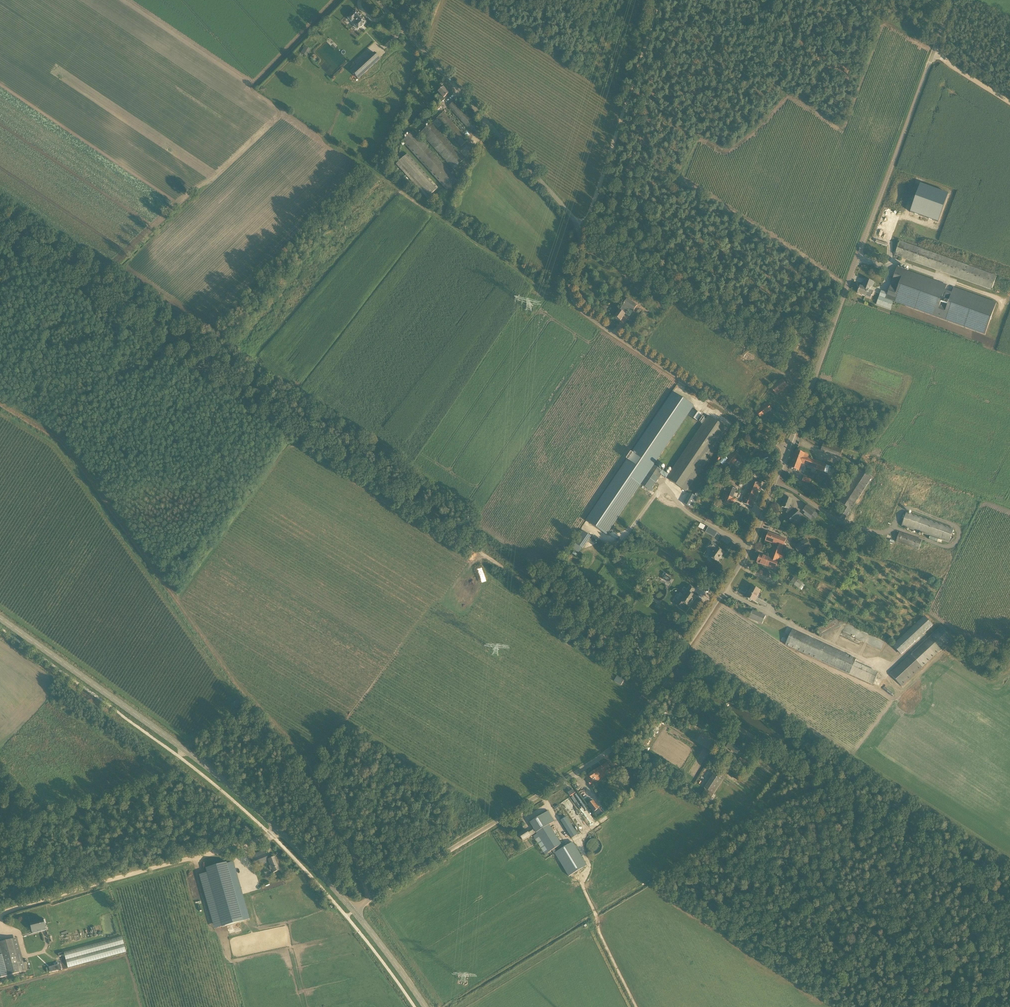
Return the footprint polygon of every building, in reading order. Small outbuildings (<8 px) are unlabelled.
[(354,25),(358,29),(361,27),(366,22),(355,10),(350,15),(350,16),(348,18),(351,22),(354,20),(357,23),(354,25)] [(304,46),(300,53),(307,57),(311,50),(304,46)] [(373,65),(368,59),(352,73),(358,79),(373,65)] [(436,96),(434,97),(436,100),(438,99),(439,100),(441,103),(445,100),(443,98),(448,94),(443,88),(438,92),(439,93),(436,96)] [(442,106),(440,104),(433,110),(435,113),(442,106)] [(437,119),(432,124),(437,129),(442,125),(437,119)] [(432,123),(420,133),(453,169),(464,159),(437,129),(432,124),(432,123)] [(402,141),(446,190),(457,181),(412,131),(402,141)] [(427,197),(437,188),(407,154),(396,163),(427,197)] [(949,193),(923,184),(913,211),(940,220),(949,193)] [(895,255),(903,258),(992,289),(997,276),(899,241),(895,255)] [(886,299),(893,301),(985,335),(996,303),(954,287),(952,293),(945,290),(947,285),(902,269),(897,267),(886,299)] [(868,290),(871,291),(874,283),(865,279),(862,287),(860,287),(858,293),(866,296),(868,290)] [(893,301),(886,299),(879,296),(876,304),(890,310),(893,301)] [(615,317),(620,321),(625,314),(629,309),(633,312),(637,306),(627,299),(615,317)] [(783,379),(771,388),(776,395),(788,386),(783,379)] [(673,392),(632,453),(631,453),(626,459),(627,460),(586,521),(606,535),(649,472),(650,472),(641,485),(650,491),(659,479),(661,475),(664,471),(654,465),(694,406),(673,392)] [(760,418),(772,409),(767,403),(755,411),(760,418)] [(693,407),(688,415),(697,420),(702,413),(693,407)] [(709,417),(669,475),(667,478),(686,491),(728,430),(728,429),(709,417)] [(820,450),(839,457),(842,449),(823,442),(820,450)] [(737,459),(740,456),(735,451),(732,454),(729,458),(726,462),(731,466),(737,459)] [(790,468),(800,471),(801,472),(804,465),(829,474),(832,467),(808,458),(809,456),(796,451),(790,468)] [(839,502),(844,506),(837,516),(844,521),(851,510),(851,511),(873,478),(860,469),(839,502)] [(741,503),(751,507),(760,484),(752,481),(748,490),(747,489),(745,495),(741,503)] [(725,496),(726,496),(725,499),(725,500),(724,502),(733,506),(734,503),(731,502),(736,490),(729,486),(725,496)] [(692,508),(698,498),(691,494),(685,505),(692,508)] [(792,499),(786,497),(782,507),(788,509),(786,513),(789,515),(787,517),(793,523),(799,518),(798,518),(796,516),(799,513),(796,509),(795,510),(791,505),(790,505),(792,499)] [(804,510),(812,516),(816,512),(808,505),(804,510)] [(901,526),(949,543),(954,529),(906,512),(901,526)] [(844,530),(839,535),(843,539),(848,534),(844,530)] [(582,549),(591,537),(583,531),(575,543),(582,549)] [(899,532),(897,538),(896,542),(919,550),(922,540),(899,532)] [(765,541),(775,544),(783,547),(786,539),(768,533),(765,541)] [(794,546),(797,551),(798,554),(811,546),(806,539),(794,546)] [(718,546),(712,543),(712,542),(708,547),(714,551),(710,557),(717,562),(724,552),(717,548),(718,546)] [(783,547),(775,544),(770,557),(772,557),(772,558),(778,561),(778,560),(783,547)] [(772,557),(770,557),(770,558),(768,557),(768,558),(760,555),(757,563),(775,570),(778,561),(772,558),(772,557)] [(794,577),(790,582),(802,590),(806,585),(794,577)] [(692,594),(694,592),(696,589),(691,586),(685,595),(681,601),(680,600),(677,605),(681,608),(684,604),(689,607),(696,597),(692,594)] [(755,602),(761,591),(752,587),(749,593),(748,593),(746,598),(755,602)] [(657,614),(660,610),(650,604),(647,608),(657,614)] [(766,616),(753,610),(749,618),(762,624),(766,616)] [(902,655),(934,626),(925,616),(893,646),(902,655)] [(940,626),(889,674),(902,687),(953,639),(940,626)] [(872,685),(878,673),(855,662),(856,659),(792,630),(785,645),(872,685)] [(620,684),(625,688),(629,682),(624,678),(620,684)] [(779,735),(783,730),(782,730),(779,734),(771,729),(764,722),(755,715),(746,710),(737,706),(729,701),(732,697),(731,696),(728,701),(729,702),(736,707),(746,711),(755,716),(763,722),(771,729),(779,735)] [(237,709),(241,705),(240,704),(237,700),(232,703),(234,706),(236,708),(237,709)] [(775,740),(772,745),(773,745),(776,740),(767,734),(758,730),(748,725),(740,719),(733,712),(725,707),(725,706),(721,711),(722,712),(725,707),(732,712),(740,719),(748,726),(757,731),(767,735),(775,740)] [(662,724),(667,716),(666,715),(664,713),(658,722),(662,724)] [(706,729),(711,723),(707,720),(703,727),(706,729)] [(648,734),(641,744),(644,746),(651,737),(648,734)] [(737,754),(742,747),(732,740),(727,748),(737,754)] [(738,761),(746,766),(749,762),(741,757),(738,761)] [(607,763),(589,774),(594,783),(605,776),(604,773),(611,769),(607,763)] [(593,800),(587,804),(593,812),(599,808),(593,800)] [(562,844),(550,825),(554,822),(548,812),(548,811),(530,823),(534,829),(528,833),(526,830),(519,834),(523,841),(537,833),(538,834),(534,837),(545,855),(552,851),(555,849),(562,844)] [(577,835),(569,821),(566,817),(561,821),(572,838),(577,835)] [(557,853),(555,849),(552,851),(554,854),(555,854),(569,877),(587,865),(573,843),(557,853)] [(267,861),(268,860),(266,854),(252,859),(254,865),(256,864),(261,862),(262,865),(268,862),(267,861)] [(274,857),(268,860),(270,864),(273,873),(275,872),(280,870),(274,857)] [(249,919),(233,862),(227,864),(226,862),(205,868),(222,927),(249,919)] [(33,934),(46,930),(43,919),(30,922),(33,934)] [(8,976),(25,971),(17,938),(12,939),(0,942),(0,978),(8,976)]
